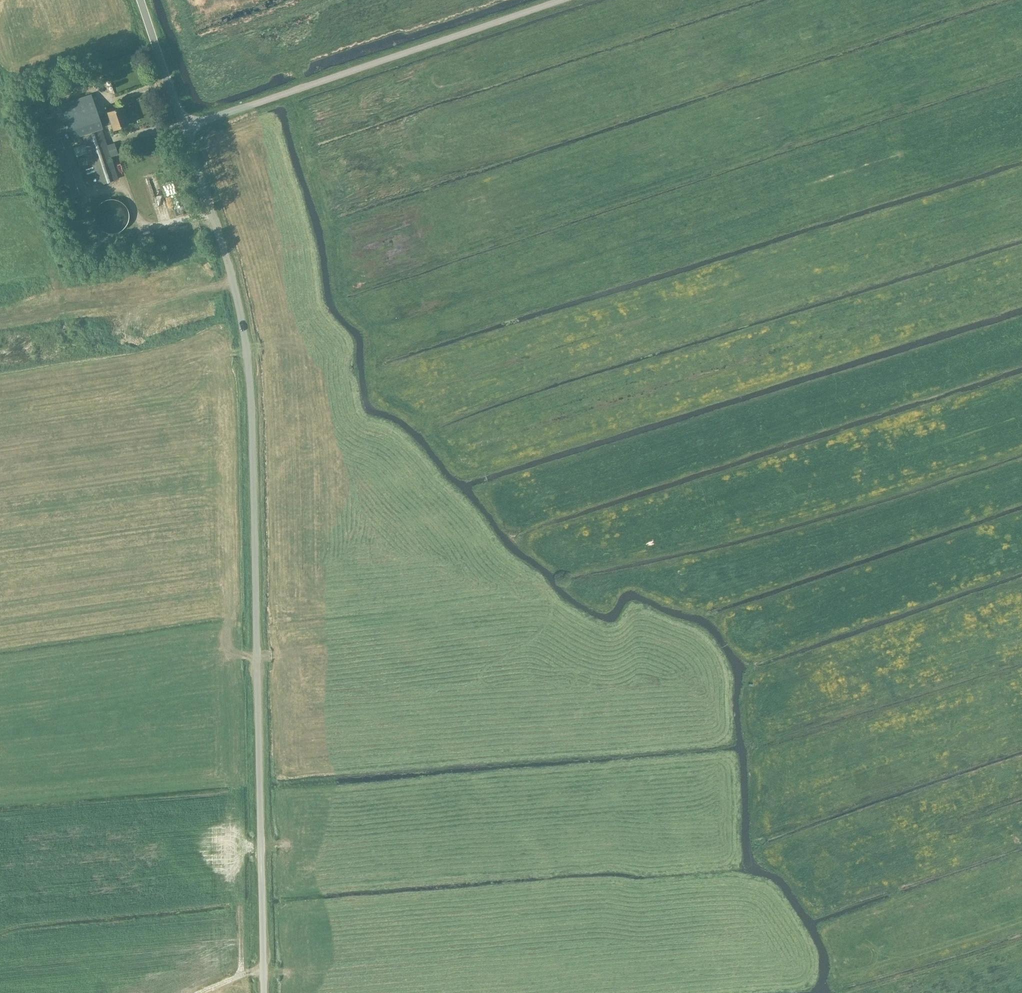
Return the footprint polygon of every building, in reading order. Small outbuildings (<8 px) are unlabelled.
[(128,88),(130,93),(148,86),(145,81),(128,88)] [(107,146),(101,127),(111,124),(113,129),(127,124),(121,107),(107,112),(109,117),(99,120),(91,94),(61,104),(72,138),(82,134),(99,185),(118,178),(111,156),(117,154),(114,143),(107,146)] [(77,195),(58,138),(38,144),(57,201),(77,195)] [(137,161),(133,163),(138,177),(142,175),(137,161)]
